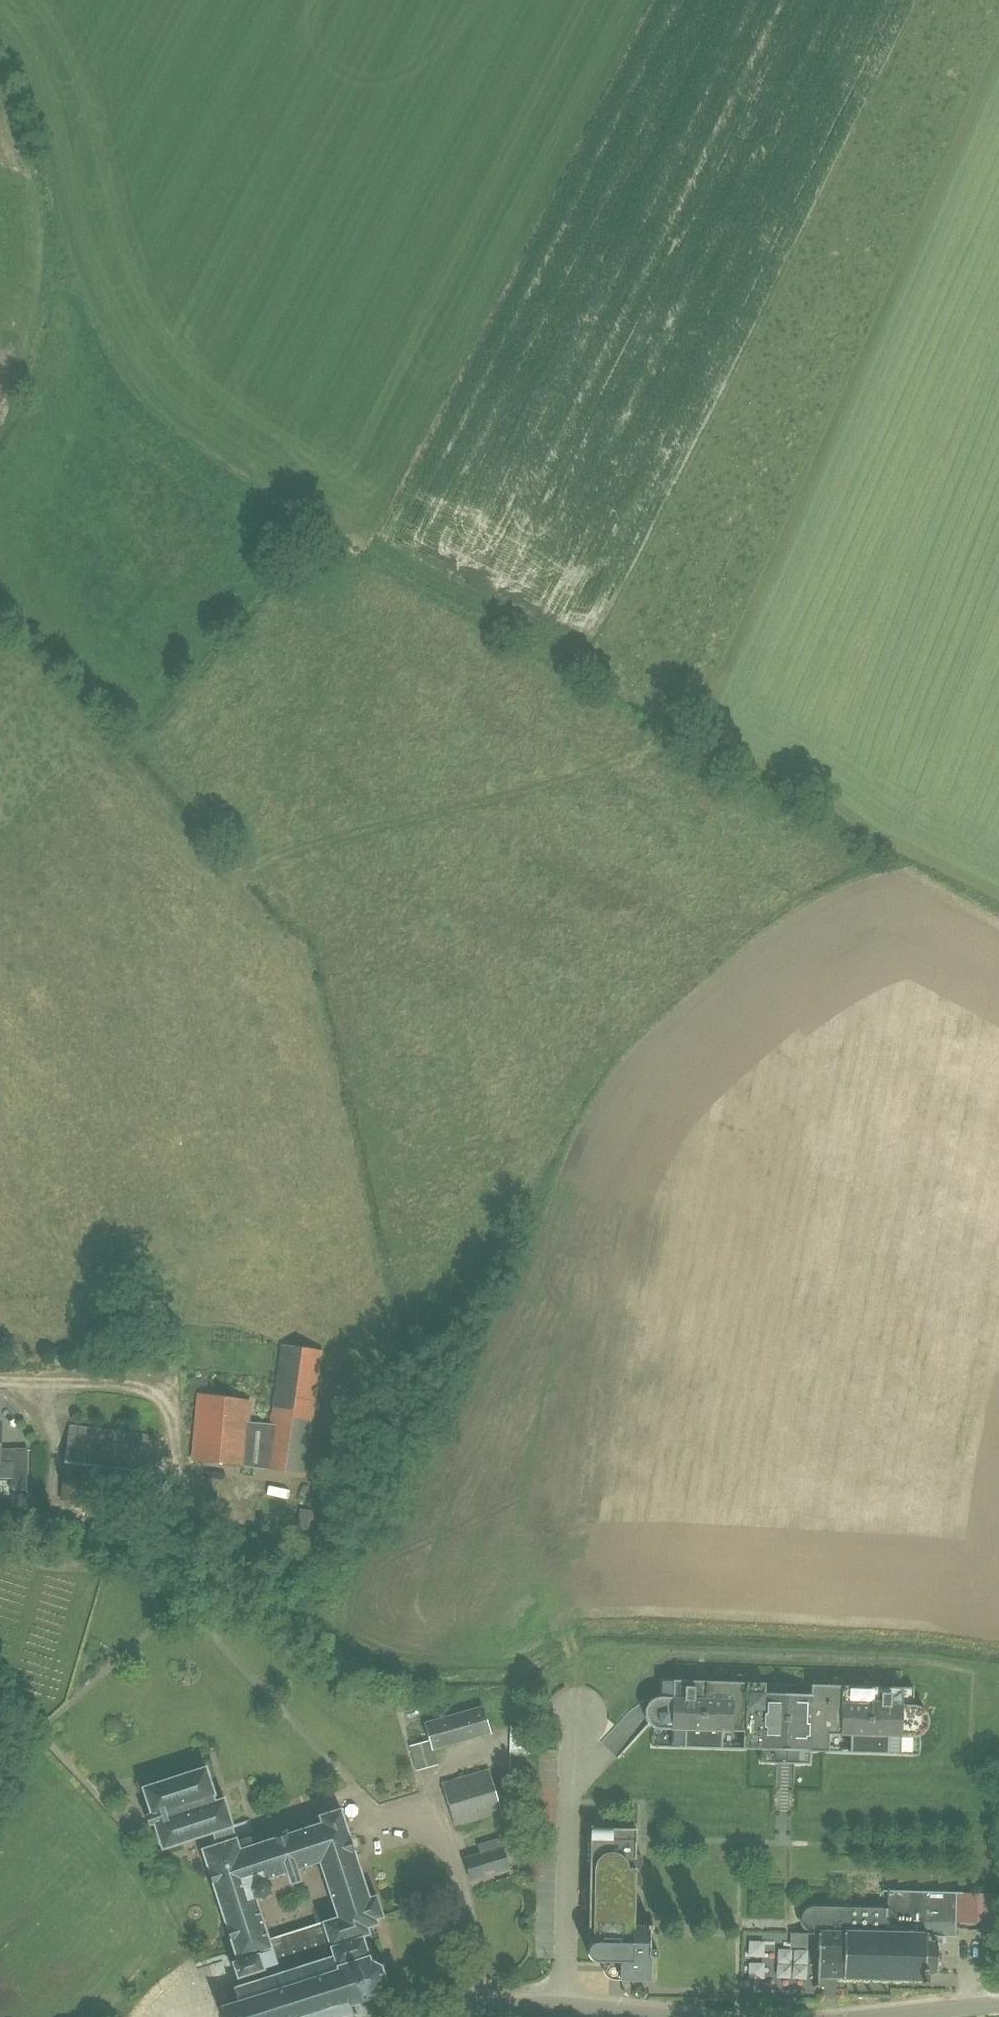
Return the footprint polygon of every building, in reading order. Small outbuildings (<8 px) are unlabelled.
[(199,1393),(194,1458),(306,1473),(322,1351),(281,1345),(270,1424),(248,1422),(251,1401),(199,1393)] [(0,1423),(0,1481),(12,1482),(13,1493),(26,1493),(27,1451),(1,1451),(2,1423),(0,1423)] [(69,1425),(61,1494),(60,1499),(150,1507),(150,1505),(149,1505),(158,1436),(69,1425)] [(320,1560),(326,1512),(299,1508),(293,1556),(320,1560)] [(920,1755),(920,1736),(922,1735),(924,1734),(926,1733),(928,1732),(929,1730),(930,1728),(931,1727),(932,1724),(932,1722),(932,1720),(932,1718),(931,1716),(931,1714),(929,1712),(928,1711),(926,1709),(925,1708),(923,1707),(921,1706),(919,1706),(916,1706),(917,1689),(662,1680),(662,1697),(659,1697),(657,1697),(655,1698),(653,1699),(651,1700),(650,1702),(648,1703),(647,1705),(646,1707),(645,1709),(645,1712),(645,1714),(645,1716),(646,1718),(647,1720),(648,1722),(649,1724),(651,1725),(653,1727),(652,1746),(761,1750),(761,1763),(810,1765),(811,1751),(920,1755)] [(483,1705),(482,1706),(480,1706),(455,1713),(424,1722),(429,1740),(432,1751),(435,1750),(491,1733),(487,1718),(483,1705)] [(511,1771),(534,1771),(534,1726),(511,1726),(511,1771)] [(432,1751),(429,1740),(410,1746),(416,1771),(439,1764),(435,1750),(432,1751)] [(212,1832),(216,1844),(201,1849),(237,1960),(233,1961),(237,1975),(246,1971),(248,1973),(269,1967),(269,1965),(291,1958),(293,1964),(322,1954),(319,1942),(329,1939),(331,1943),(362,1934),(363,1936),(370,1934),(368,1928),(378,1924),(377,1919),(384,1917),(377,1895),(370,1897),(341,1808),(319,1815),(321,1822),(240,1849),(224,1798),(215,1801),(213,1795),(215,1794),(206,1767),(143,1787),(151,1813),(146,1815),(148,1824),(154,1823),(162,1849),(212,1832)] [(441,1782),(454,1827),(502,1813),(489,1768),(441,1782)] [(650,1926),(633,1925),(634,1884),(640,1884),(640,1856),(635,1856),(635,1827),(590,1826),(588,1950),(589,1956),(593,1960),(599,1962),(604,1961),(610,1961),(620,1979),(647,1979),(647,1982),(650,1982),(650,1957),(658,1958),(658,1950),(650,1950),(651,1909),(650,1909),(650,1926)] [(471,1880),(509,1868),(500,1840),(478,1846),(480,1854),(464,1859),(471,1880)] [(818,1933),(817,1974),(924,1976),(923,1981),(927,1981),(927,1968),(937,1968),(937,1942),(926,1942),(926,1926),(956,1926),(957,1892),(887,1890),(887,1910),(809,1909),(805,1913),(803,1918),(804,1923),(808,1927),(805,1933),(818,1933)] [(386,2008),(381,1994),(382,1994),(381,1989),(386,1979),(381,1965),(370,1959),(363,1936),(362,1934),(331,1943),(329,1939),(319,1942),(322,1954),(293,1964),(291,1958),(269,1965),(269,1967),(248,1973),(246,1971),(237,1975),(240,1985),(222,1991),(220,1996),(223,2005),(221,2006),(224,2016),(360,2016),(386,2008)]
